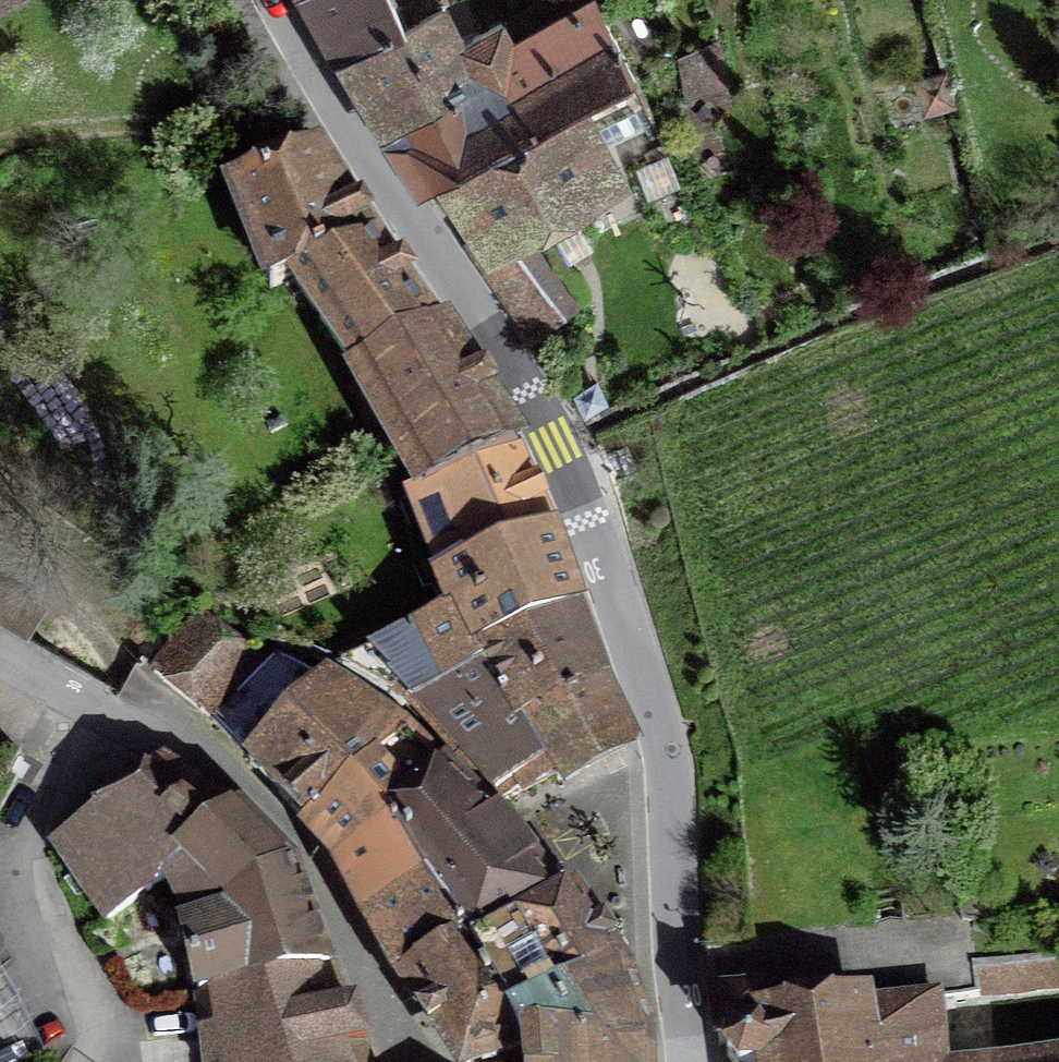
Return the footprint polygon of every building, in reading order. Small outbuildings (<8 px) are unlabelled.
[(399,0),(312,0),(342,54),(409,22),(408,19),(399,0)] [(481,33),(462,44),(477,78),(385,126),(425,185),(445,174),(577,107),(633,74),(594,0),(538,0),(480,30),(481,33)] [(443,3),(447,1),(446,0),(399,0),(408,19),(443,3)] [(462,44),(443,3),(408,19),(409,22),(342,54),(385,126),(477,78),(462,44)] [(717,41),(681,57),(688,93),(727,85),(717,41)] [(445,174),(483,230),(487,236),(523,219),(612,175),(599,149),(644,128),(634,108),(644,104),(632,78),(635,77),(633,74),(577,107),(445,174)] [(371,244),(316,151),(229,184),(271,287),(293,279),(291,275),(371,244)] [(465,242),(532,340),(584,303),(523,219),(487,236),(483,230),(465,242)] [(354,369),(434,331),(371,244),(291,275),(293,279),(354,369)] [(459,366),(434,331),(354,369),(399,458),(422,495),(512,455),(494,418),(459,366)] [(422,495),(412,499),(443,578),(461,569),(548,538),(512,455),(422,495)] [(457,604),(481,655),(576,616),(548,538),(461,569),(443,578),(453,607),(457,604)] [(556,773),(499,693),(481,655),(457,604),(453,607),(336,668),(402,707),(405,703),(495,806),(554,774),(556,773)] [(201,614),(154,672),(209,716),(259,662),(201,614)] [(576,616),(481,655),(499,693),(556,773),(554,774),(557,781),(629,744),(600,683),(576,616)] [(311,829),(405,732),(367,703),(276,653),(212,719),(248,761),(311,829)] [(311,829),(341,867),(388,824),(446,771),(405,732),(311,829)] [(182,866),(244,821),(162,766),(53,844),(106,920),(166,878),(182,866)] [(446,771),(388,824),(416,872),(464,943),(466,947),(470,945),(559,898),(509,837),(446,771)] [(198,992),(198,995),(329,978),(294,875),(244,821),(182,866),(166,878),(193,930),(183,934),(198,992)] [(388,824),(341,867),(368,915),(416,872),(388,824)] [(464,943),(416,872),(368,915),(402,977),(464,943)] [(470,945),(466,947),(525,1042),(620,981),(567,898),(474,951),(470,945)] [(525,1042),(466,947),(464,943),(402,977),(459,1061),(476,1061),(519,1045),(525,1042)] [(329,978),(198,995),(207,1061),(359,1061),(329,978)] [(620,981),(525,1042),(519,1045),(521,1061),(651,1061),(650,1050),(620,981)] [(719,1043),(730,1041),(726,1054),(733,1061),(943,1061),(938,996),(863,1004),(863,1000),(765,1015),(761,989),(711,997),(719,1043)]
